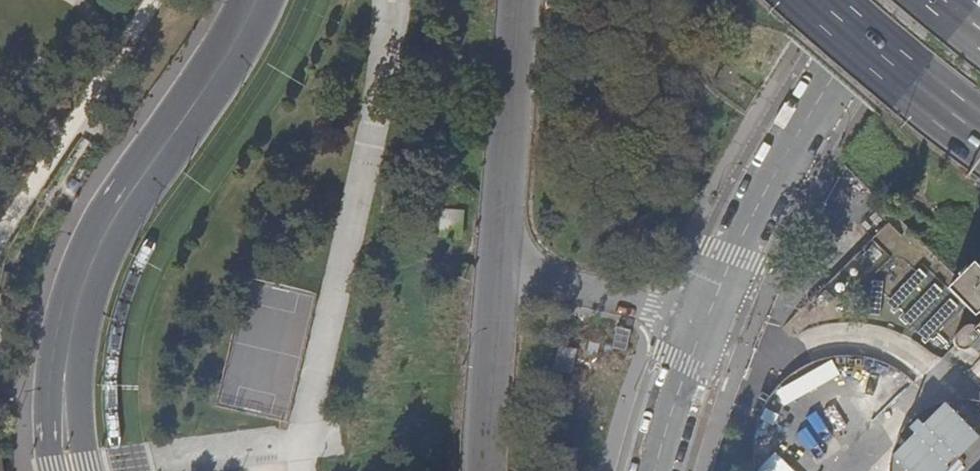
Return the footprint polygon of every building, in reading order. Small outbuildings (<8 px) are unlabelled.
[(439,237),(461,240),(463,211),(440,209),(439,237)] [(973,264),(951,286),(979,316),(979,271),(973,264)] [(979,325),(978,324),(976,323),(972,322),(969,323),(967,325),(963,330),(961,333),(960,336),(960,341),(961,344),(963,345),(965,347),(970,347),(973,345),(979,339),(979,340),(979,324),(979,325)] [(632,329),(617,326),(613,348),(627,351),(632,329)] [(578,349),(559,345),(554,370),(573,373),(578,349)] [(792,401),(844,376),(836,360),(773,390),(781,406),(752,421),(769,456),(802,440),(808,453),(822,447),(820,442),(836,434),(832,426),(848,419),(840,402),(802,421),(792,401)] [(957,469),(958,468),(947,456),(932,470),(958,470),(957,469)] [(966,470),(979,470),(979,458),(966,470)]
